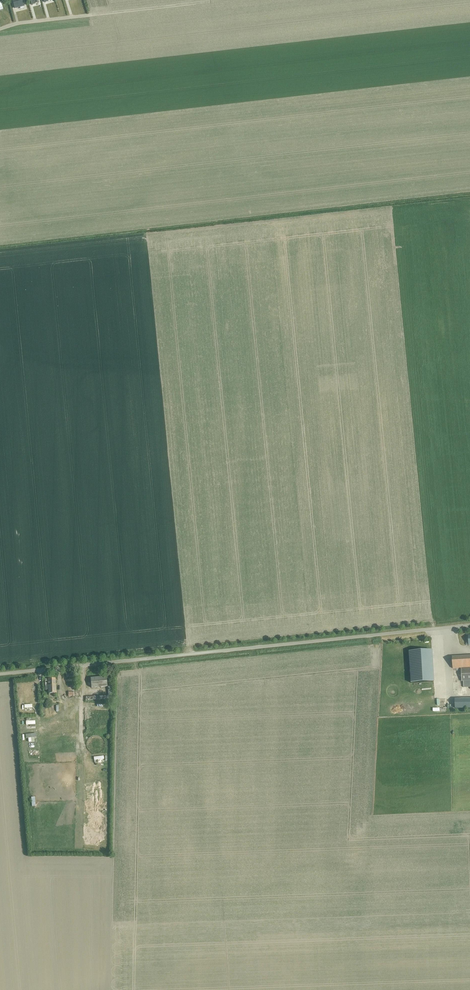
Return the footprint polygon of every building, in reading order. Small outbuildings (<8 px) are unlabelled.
[(13,1),(15,8),(24,6),(23,0),(15,0),(13,1)] [(432,650),(408,652),(410,683),(434,681),(432,650)] [(452,657),(453,668),(462,668),(462,680),(469,679),(469,656),(452,657)] [(106,677),(90,678),(91,688),(107,686),(106,677)] [(49,693),(56,693),(56,679),(45,679),(45,690),(49,690),(49,693)] [(86,696),(86,700),(112,699),(112,686),(108,686),(108,695),(86,696)] [(455,700),(455,708),(469,708),(469,699),(455,700)]
